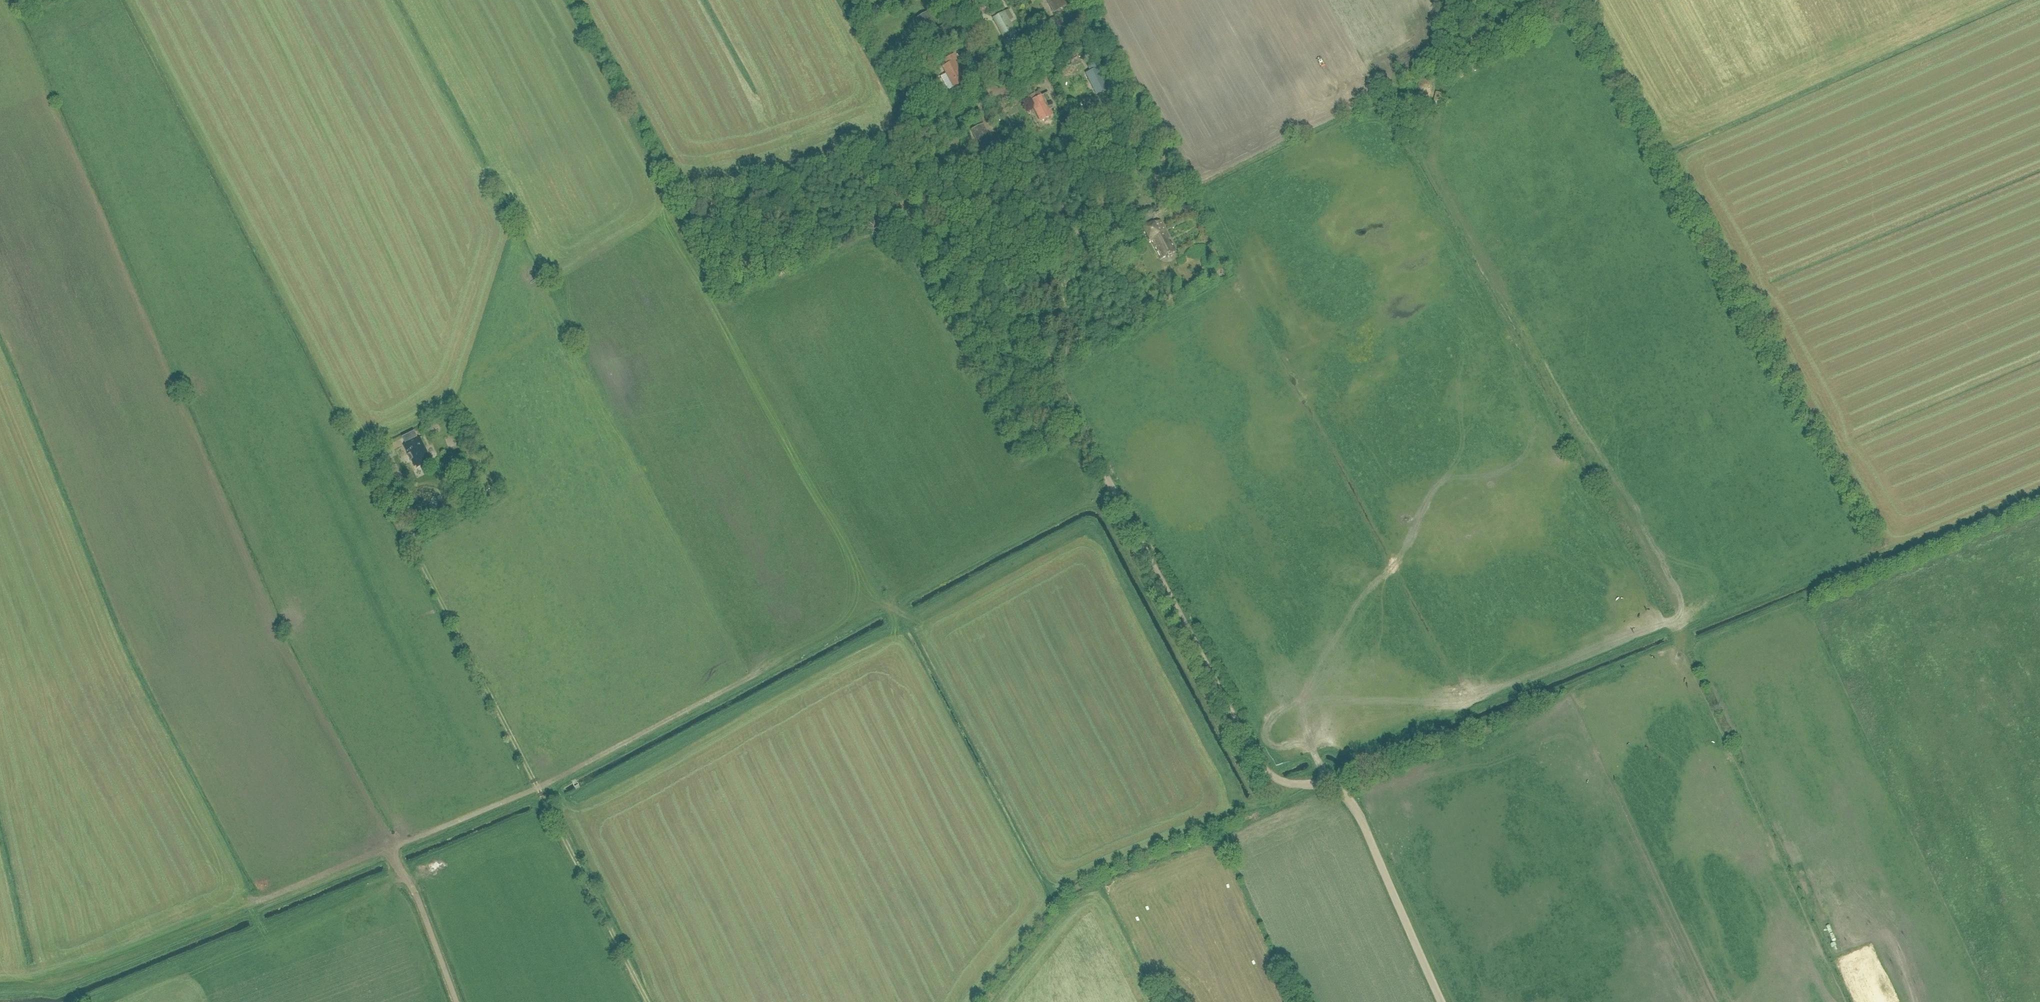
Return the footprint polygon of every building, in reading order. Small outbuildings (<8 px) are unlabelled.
[(1070,4),(1067,0),(1062,0),(1061,1),(1061,0),(1046,0),(1054,13),(1070,4)] [(943,27),(937,31),(927,14),(916,20),(927,39),(931,36),(933,39),(937,37),(938,38),(947,34),(943,27)] [(1004,40),(1015,34),(1004,14),(997,17),(999,20),(994,22),(1004,40)] [(954,88),(965,82),(954,62),(956,61),(953,56),(944,60),(948,68),(944,71),(954,88)] [(1096,95),(1108,90),(1098,70),(1100,69),(1097,63),(1088,67),(1092,75),(1088,77),(1096,95)] [(1040,122),(1051,116),(1046,105),(1053,101),(1050,93),(1031,103),(1040,122)] [(981,152),(992,147),(995,154),(1003,151),(998,140),(991,143),(983,126),(976,130),(977,132),(973,134),(981,152)] [(1161,260),(1176,252),(1160,222),(1143,230),(1148,241),(1150,240),(1161,260)] [(417,469),(431,462),(427,453),(420,438),(403,446),(408,456),(410,455),(413,460),(411,461),(414,468),(416,467),(417,469)] [(379,462),(392,455),(387,447),(374,454),(379,462)]
